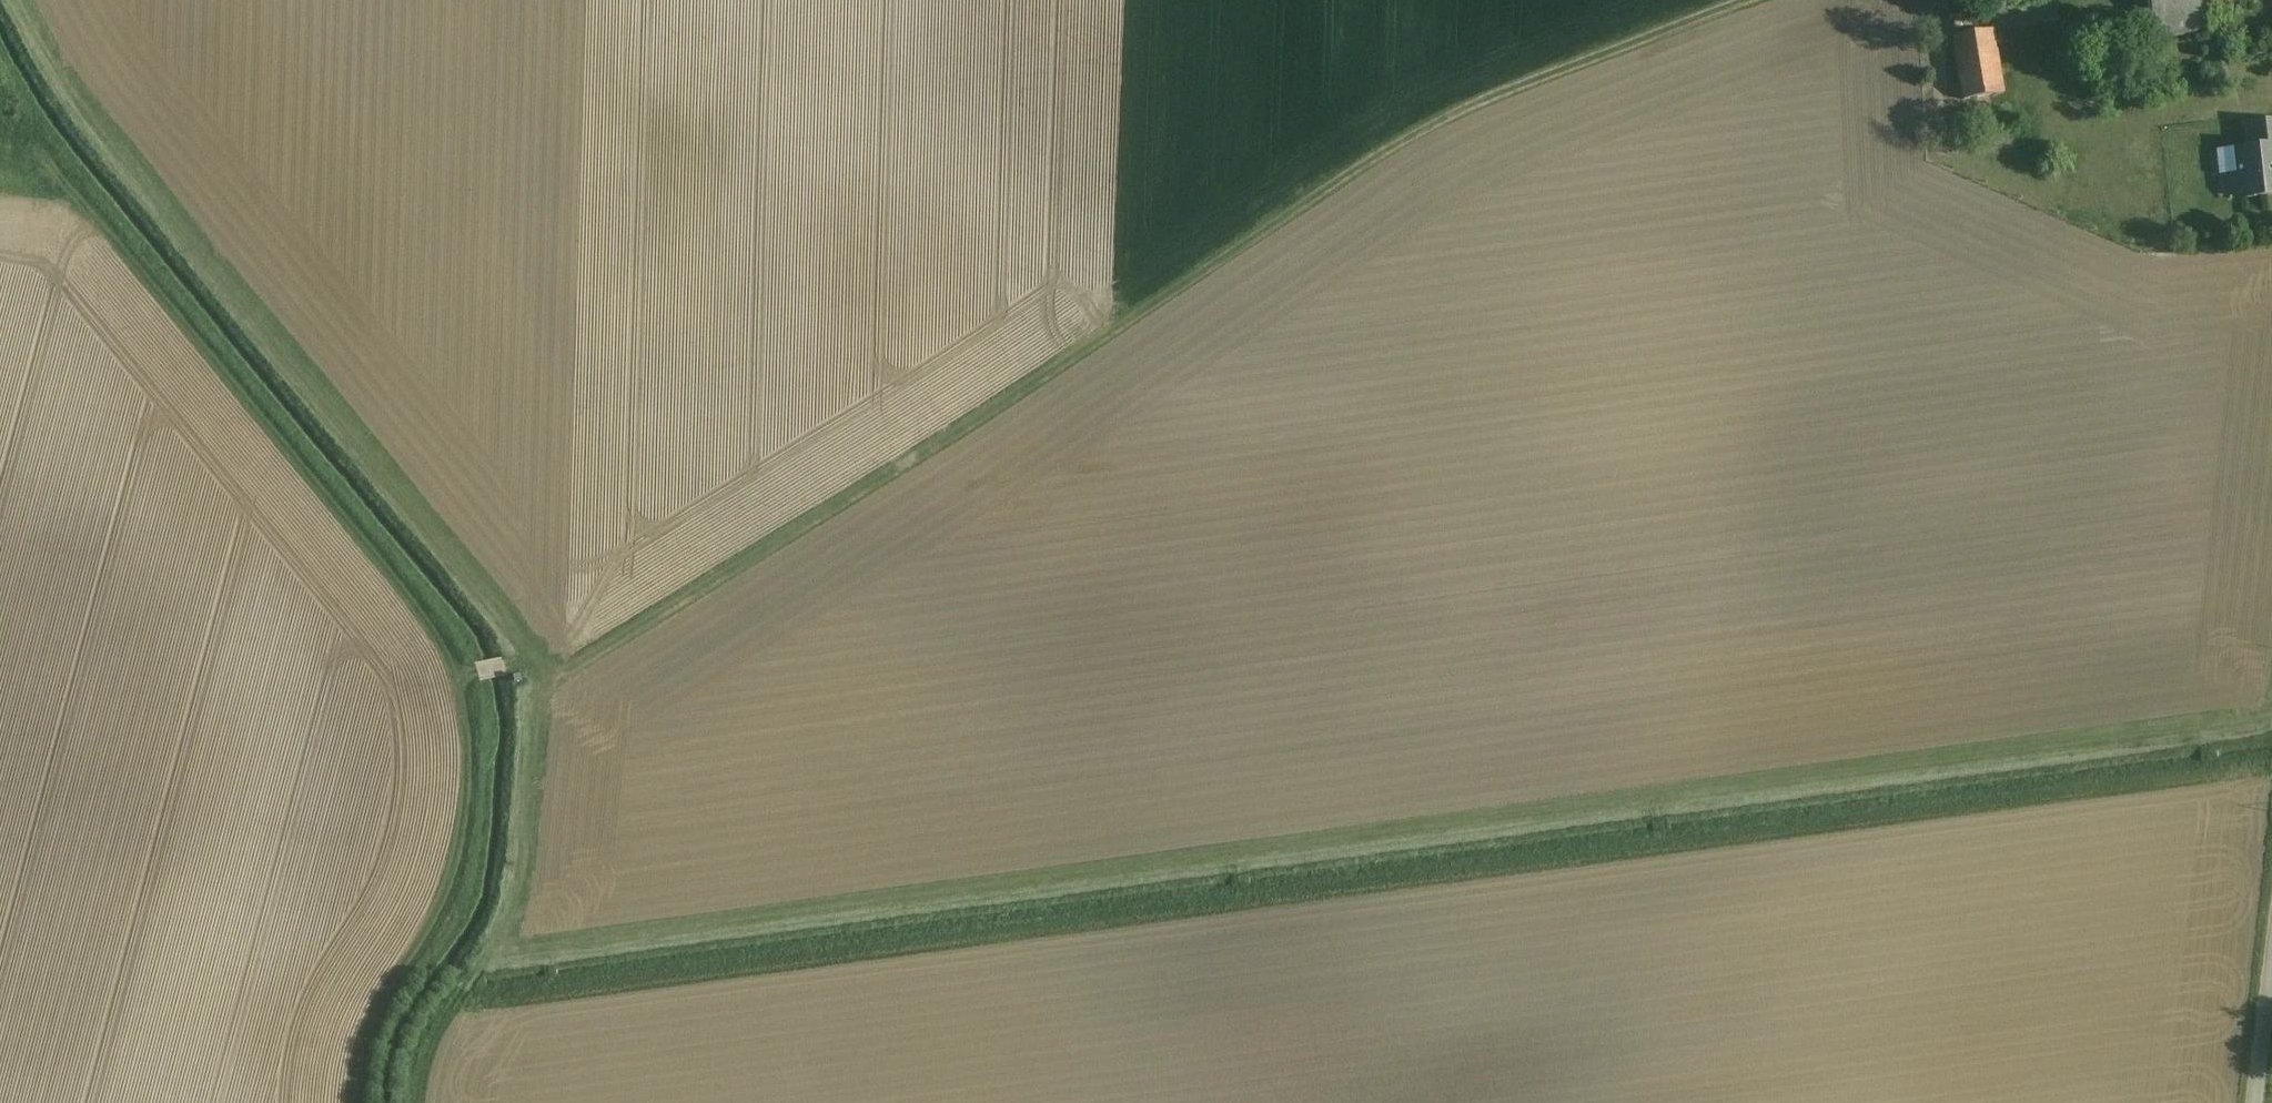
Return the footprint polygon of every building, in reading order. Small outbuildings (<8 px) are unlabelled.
[(2198,0),(2069,0),(2068,0),(2078,53),(2203,30),(2198,0)] [(1992,33),(1952,39),(1962,101),(2002,95),(1994,48),(1992,33)] [(2246,126),(2249,150),(2233,152),(2235,175),(2230,175),(2233,196),(2238,196),(2238,200),(2271,196),(2271,124),(2246,126)]
